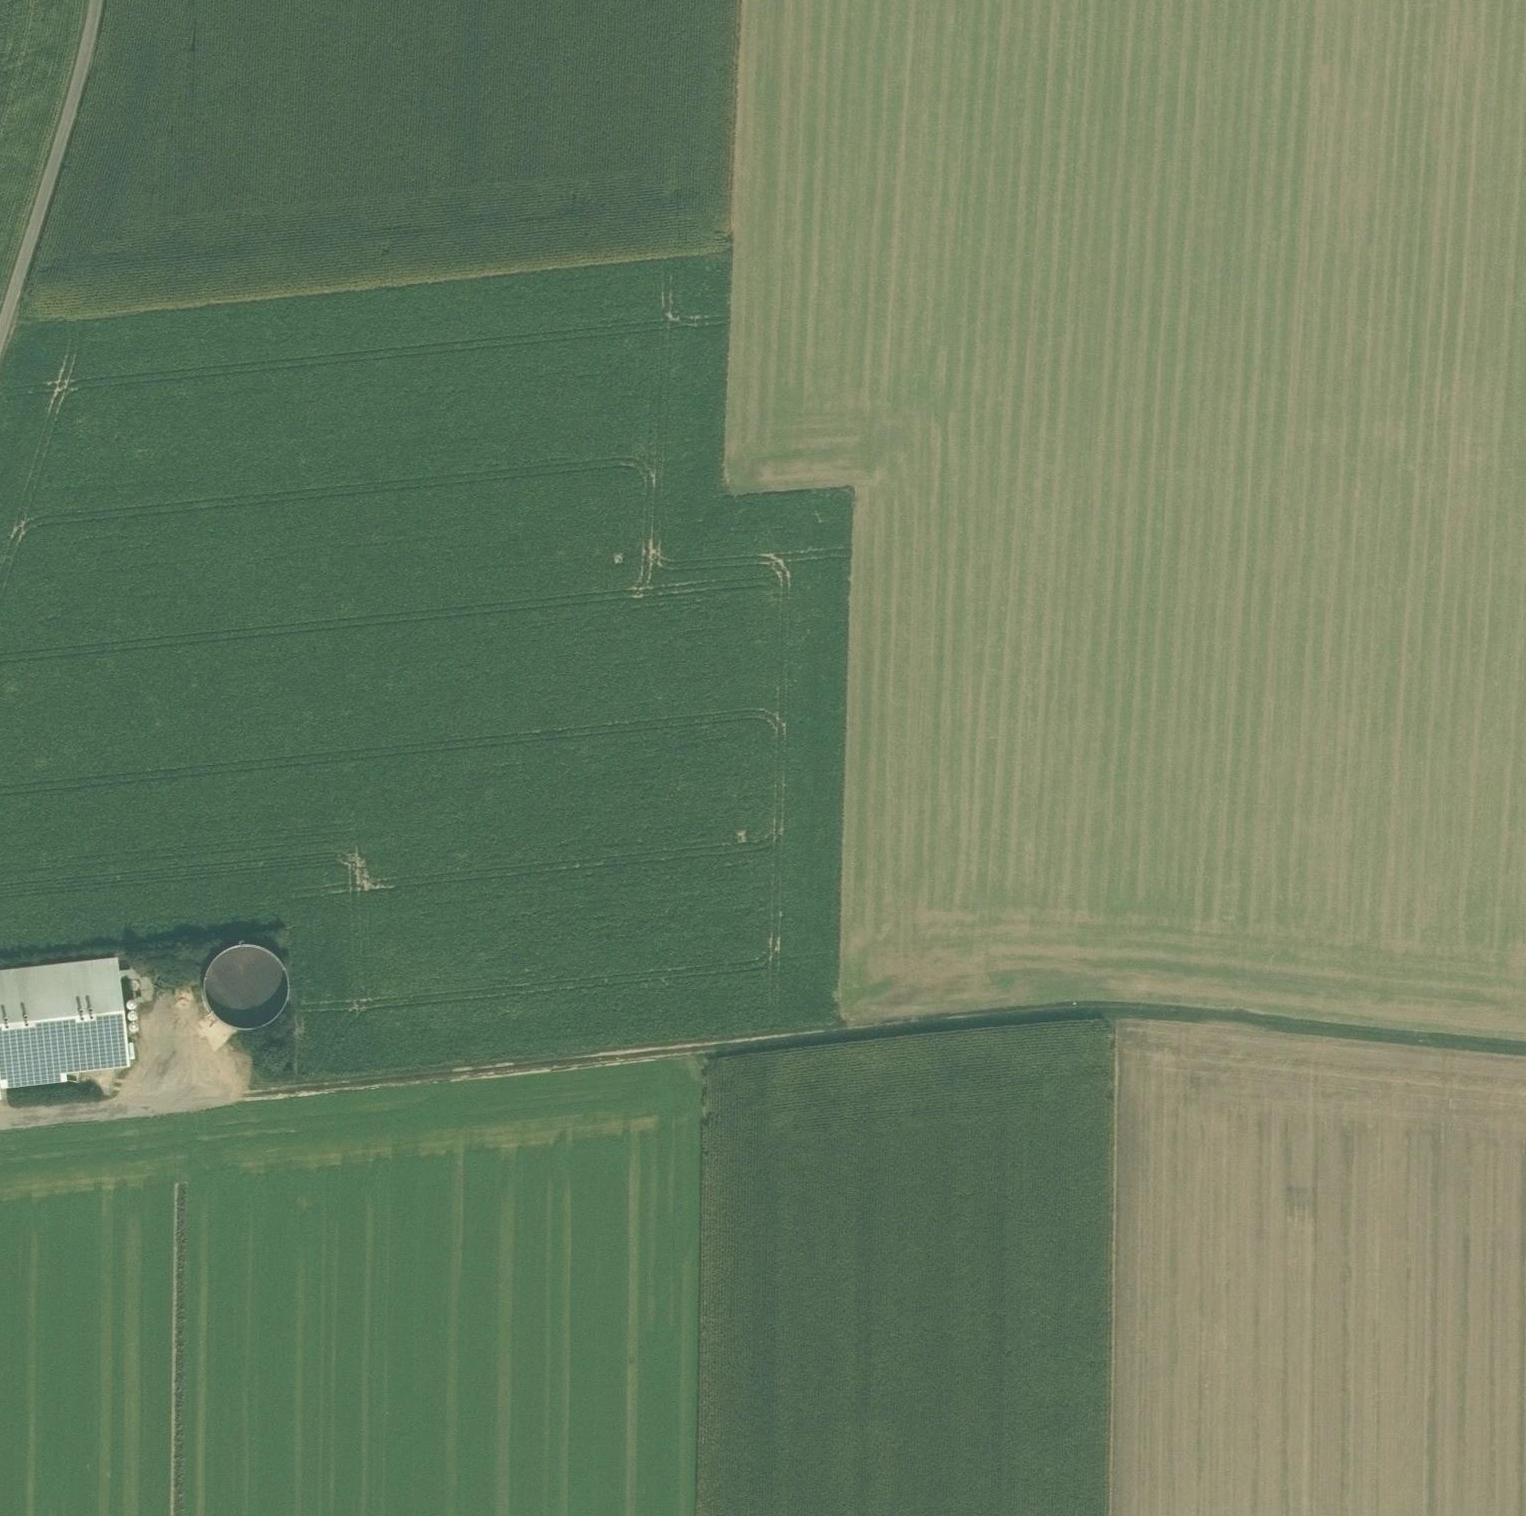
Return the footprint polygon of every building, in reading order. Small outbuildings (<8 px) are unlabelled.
[(209,968),(204,984),(205,1001),(212,1014),(222,1024),(240,1030),(256,1029),(270,1022),(280,1012),(286,995),(286,979),(280,966),(266,953),(250,947),(234,949),(220,956),(209,968)] [(128,1065),(116,961),(0,974),(0,1080),(128,1065)]
